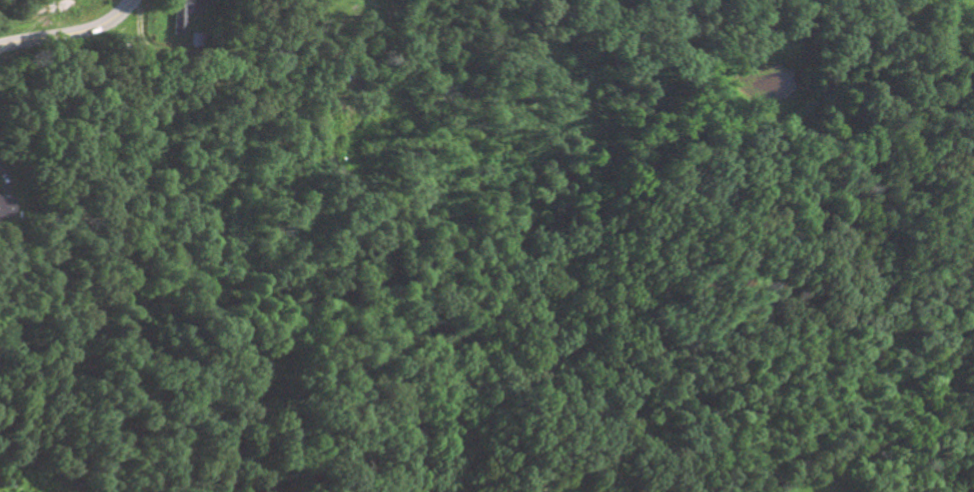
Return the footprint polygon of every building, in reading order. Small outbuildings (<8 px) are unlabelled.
[(171,39),(183,40),(184,17),(201,18),(202,2),(171,2),(171,39)] [(9,198),(0,198),(0,221),(8,221),(9,198)]
